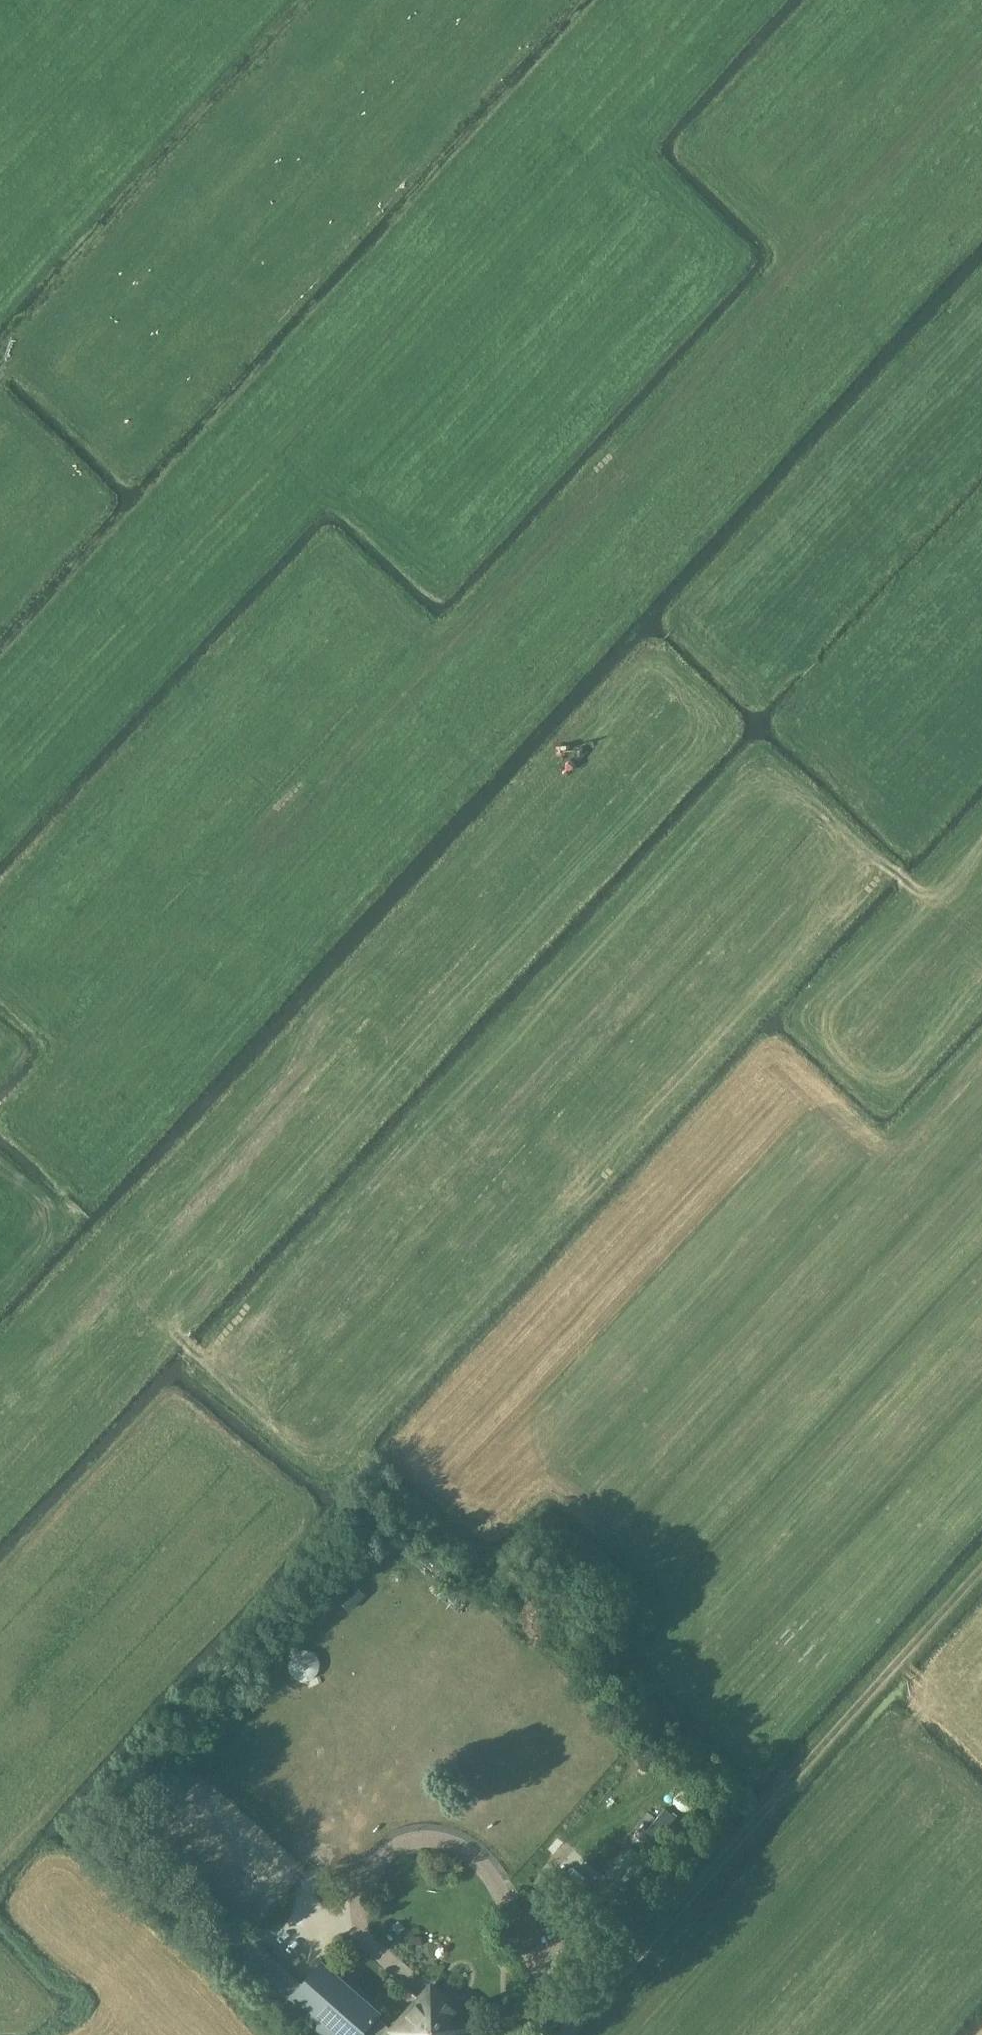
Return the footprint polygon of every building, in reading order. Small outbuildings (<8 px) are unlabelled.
[(356,1602),(348,1595),(341,1602),(349,1610),(356,1602)] [(629,1846),(604,1877),(622,1892),(647,1861),(629,1846)] [(578,1869),(595,1884),(611,1867),(595,1851),(578,1869)] [(220,1955),(279,2007),(285,2001),(324,2034),(361,2034),(369,2026),(379,2034),(466,2034),(475,2025),(429,1984),(390,2028),(377,2017),(380,2014),(321,1961),(300,1984),(241,1931),(220,1955)]
